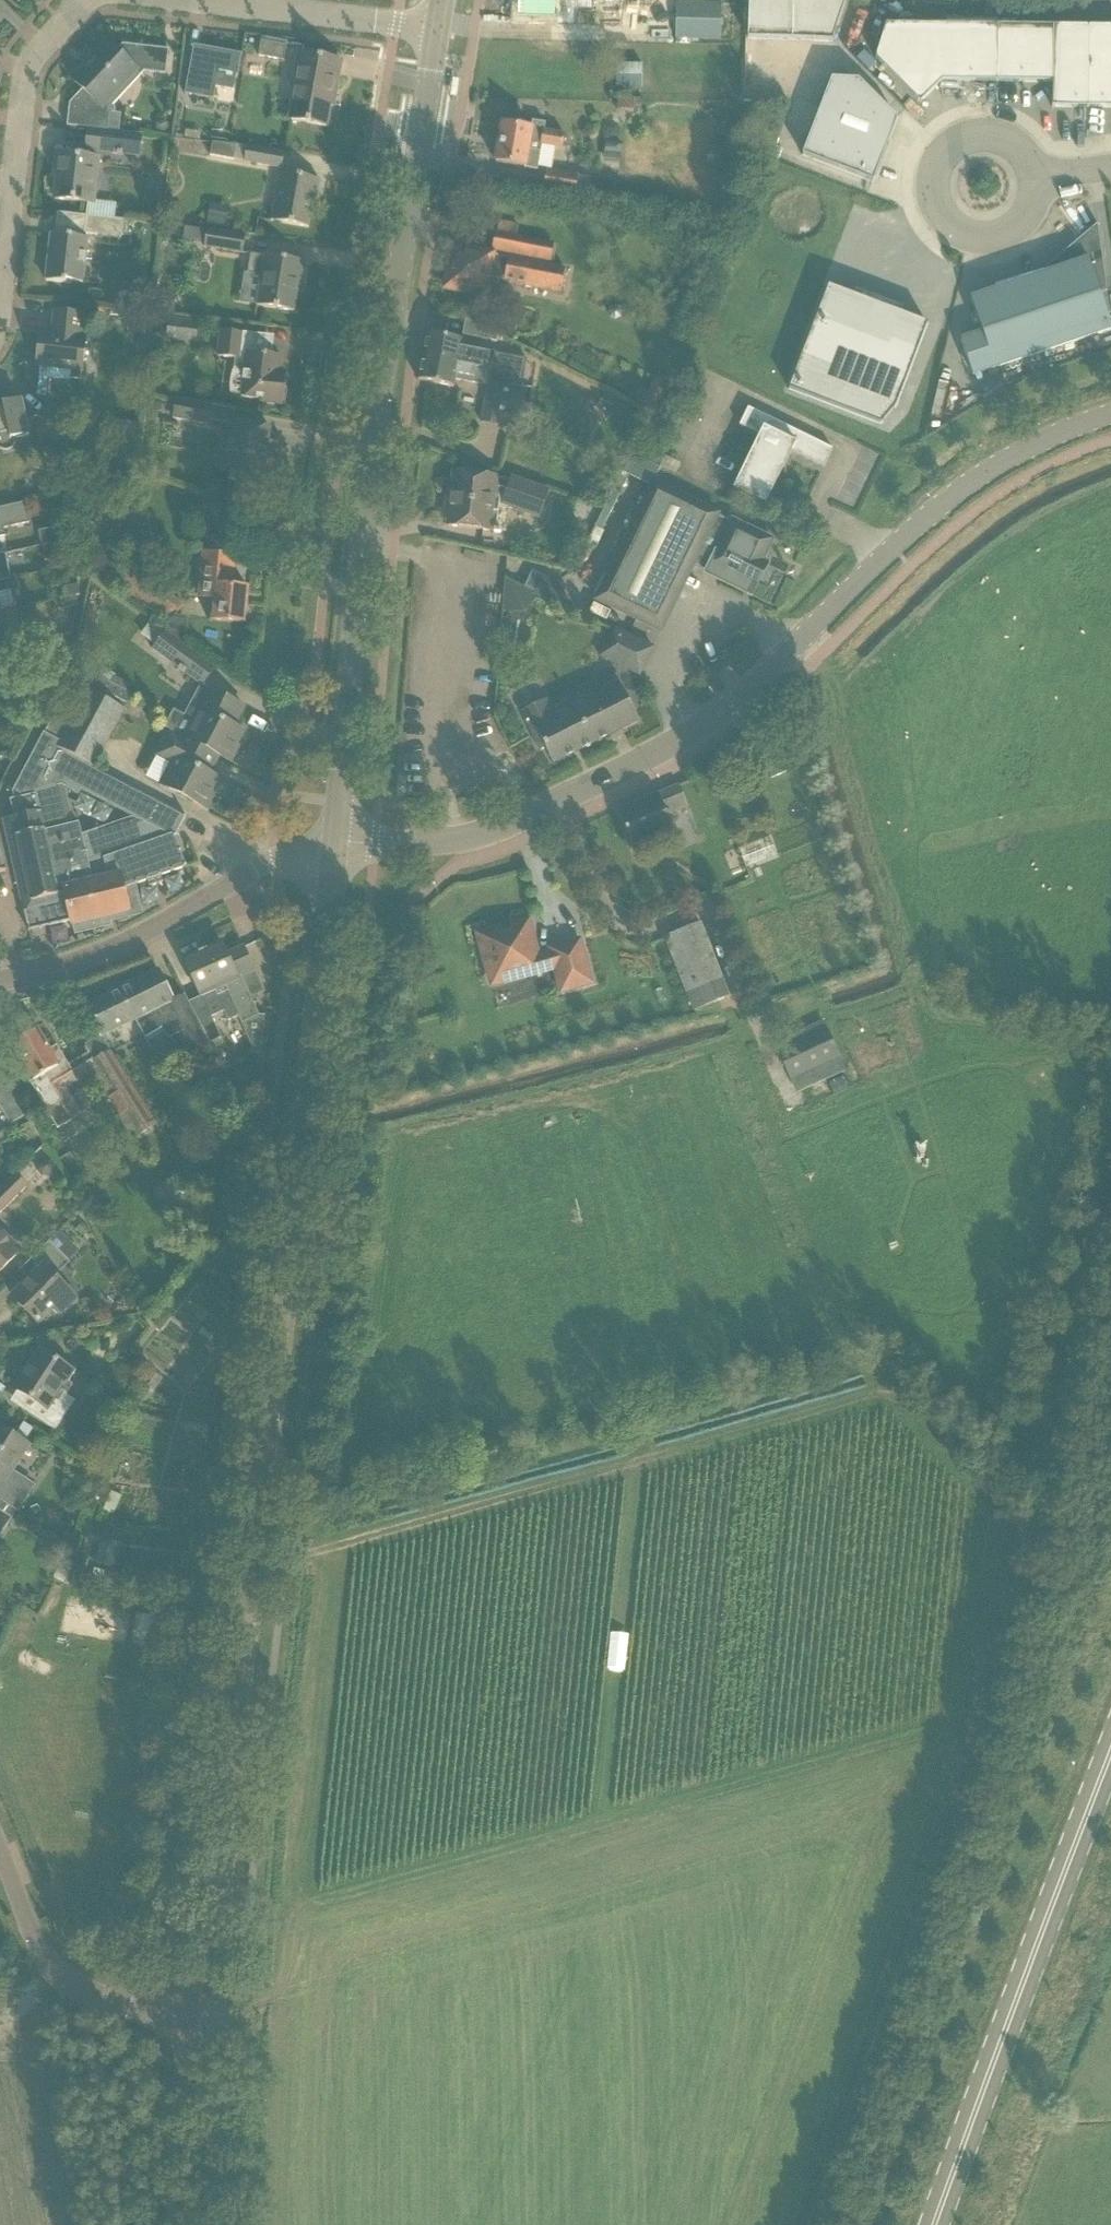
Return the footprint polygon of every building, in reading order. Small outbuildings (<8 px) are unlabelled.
[(520,18),(555,19),(555,5),(573,5),(573,7),(592,7),(592,0),(619,0),(520,0),(520,18)] [(747,40),(832,43),(845,1),(803,0),(748,0),(747,40)] [(675,3),(674,38),(720,40),(720,39),(733,40),(734,4),(722,3),(675,3)] [(997,82),(997,27),(886,26),(875,60),(919,104),(941,82),(997,82)] [(1052,27),(997,27),(997,82),(1052,83),(1052,27)] [(1088,108),(1088,28),(1052,27),(1052,83),(1051,108),(1088,108)] [(1088,28),(1088,108),(1110,108),(1110,28),(1088,28)] [(261,41),(258,56),(284,61),(286,46),(261,41)] [(66,126),(88,129),(107,131),(109,113),(107,113),(108,104),(106,103),(135,72),(140,76),(144,72),(165,75),(166,72),(168,50),(122,45),(116,51),(107,42),(91,60),(93,62),(74,82),(82,90),(69,104),(66,126)] [(194,51),(192,51),(184,95),(213,100),(218,72),(235,76),(235,79),(237,79),(241,54),(202,47),(201,57),(193,56),(194,51)] [(298,54),(295,71),(298,72),(289,120),(325,127),(331,94),(334,95),(341,61),(298,54)] [(616,88),(642,89),(642,64),(616,64),(616,88)] [(896,119),(860,82),(831,81),(802,157),(871,183),(896,119)] [(495,162),(517,166),(524,167),(524,169),(537,171),(541,146),(560,149),(563,133),(544,130),(545,123),(532,120),(531,129),(502,125),(495,162)] [(88,130),(86,150),(139,156),(142,137),(88,130)] [(210,156),(234,161),(236,146),(213,142),(210,156)] [(247,147),(244,162),(281,169),(284,153),(247,147)] [(55,199),(76,202),(93,204),(98,159),(57,154),(56,161),(59,161),(55,199)] [(270,221),(286,224),(308,228),(311,210),(314,211),(319,180),(279,173),(270,221)] [(212,210),(208,230),(230,234),(233,214),(212,210)] [(86,216),(84,234),(121,238),(123,220),(86,216)] [(970,299),(982,334),(960,341),(972,376),(1110,330),(1099,295),(1106,292),(1097,224),(1046,268),(1047,273),(970,299)] [(182,241),(204,244),(204,247),(242,254),(245,236),(230,234),(208,230),(184,226),(182,241)] [(496,234),(493,251),(550,262),(553,245),(496,234)] [(45,281),(65,284),(66,282),(82,283),(87,238),(51,235),(45,281)] [(445,289),(467,293),(484,296),(487,278),(561,292),(565,270),(453,248),(445,289)] [(261,276),(260,285),(256,306),(294,312),(298,284),(302,285),(305,262),(264,256),(250,254),(247,274),(261,276)] [(827,286),(788,390),(880,425),(896,408),(928,324),(827,286)] [(155,313),(174,315),(176,293),(157,291),(155,313)] [(39,333),(36,366),(82,371),(85,338),(79,338),(82,315),(54,312),(51,335),(39,333)] [(127,333),(144,336),(147,316),(130,314),(127,333)] [(166,342),(197,345),(199,322),(168,318),(166,342)] [(465,321),(462,336),(496,343),(500,328),(465,321)] [(218,331),(216,356),(246,359),(242,398),(260,400),(260,403),(282,406),(285,383),(278,382),(281,357),(266,355),(266,352),(248,350),(250,334),(218,331)] [(428,334),(423,357),(491,370),(489,380),(521,386),(526,361),(461,349),(462,341),(428,334)] [(491,370),(423,357),(418,381),(453,388),(454,380),(488,386),(489,380),(491,370)] [(489,380),(488,386),(482,416),(519,422),(525,387),(521,387),(521,386),(489,380)] [(29,436),(21,400),(10,403),(2,393),(0,395),(0,442),(29,436)] [(176,399),(172,419),(207,425),(210,406),(176,399)] [(47,404),(37,416),(72,444),(74,425),(47,404)] [(832,449),(747,408),(739,426),(759,436),(733,490),(765,505),(791,452),(823,467),(832,449)] [(219,471),(245,476),(266,480),(271,453),(266,452),(270,430),(228,422),(219,471)] [(115,423),(113,441),(135,449),(138,425),(115,423)] [(446,526),(468,529),(490,532),(495,497),(503,498),(500,506),(539,519),(549,490),(511,476),(510,479),(496,478),(497,477),(453,472),(449,505),(446,505),(444,520),(447,520),(446,526)] [(604,584),(603,584),(595,601),(660,632),(693,564),(707,571),(705,573),(735,588),(736,588),(745,592),(759,564),(760,564),(772,539),(771,539),(770,539),(731,520),(730,523),(717,516),(718,514),(696,503),(696,504),(653,483),(604,584)] [(5,537),(3,529),(29,523),(24,503),(0,508),(0,538),(5,537)] [(40,544),(43,562),(60,558),(60,540),(40,544)] [(10,580),(4,554),(0,555),(0,582),(10,580)] [(203,554),(201,576),(199,598),(214,599),(212,620),(244,624),(248,589),(232,588),(235,557),(203,554)] [(121,556),(106,575),(167,622),(184,604),(121,556)] [(532,570),(525,587),(535,592),(533,595),(535,596),(556,607),(557,607),(567,587),(543,575),(532,570)] [(533,595),(506,581),(504,611),(525,614),(535,596),(533,595)] [(62,588),(64,598),(75,596),(79,595),(77,585),(62,588)] [(14,608),(10,591),(0,593),(0,611),(14,608)] [(75,596),(64,598),(59,599),(62,609),(77,606),(75,596)] [(0,613),(0,645),(20,640),(17,625),(21,624),(17,609),(0,613)] [(151,622),(141,635),(155,646),(164,633),(151,622)] [(614,629),(600,656),(619,666),(633,638),(614,629)] [(155,646),(152,649),(202,687),(214,670),(164,633),(155,646)] [(88,658),(83,669),(110,683),(115,675),(104,669),(105,667),(88,658)] [(55,714),(44,734),(57,741),(54,746),(94,767),(123,709),(134,695),(125,691),(110,683),(83,669),(75,665),(71,663),(72,682),(58,707),(55,714)] [(584,691),(589,701),(529,731),(540,751),(545,749),(553,765),(638,722),(619,686),(614,676),(584,691)] [(209,690),(184,738),(218,756),(230,762),(233,756),(230,755),(243,732),(233,727),(243,708),(224,697),(209,690)] [(166,739),(157,756),(158,757),(172,764),(161,786),(192,803),(205,809),(209,803),(206,802),(218,779),(209,774),(218,756),(184,738),(170,731),(166,739)] [(14,817),(4,820),(5,824),(15,869),(18,880),(25,913),(29,931),(71,922),(47,830),(71,824),(63,786),(77,794),(80,789),(131,816),(175,837),(185,816),(166,806),(93,768),(94,767),(54,746),(57,741),(44,734),(13,793),(14,798),(10,799),(10,801),(14,817)] [(617,812),(625,832),(634,851),(675,835),(667,816),(687,808),(678,786),(617,812)] [(71,824),(47,830),(63,890),(71,922),(72,925),(128,912),(123,889),(146,881),(149,887),(158,885),(163,882),(160,876),(185,867),(175,837),(131,816),(83,833),(80,822),(71,824)] [(538,958),(528,921),(510,926),(511,931),(502,934),(500,929),(477,935),(488,975),(525,965),(528,976),(542,972),(542,971),(554,968),(561,992),(590,983),(579,941),(549,950),(551,955),(538,958)] [(693,1011),(728,997),(700,924),(665,937),(693,1011)] [(221,944),(205,951),(214,971),(209,973),(217,990),(216,991),(218,996),(228,991),(228,992),(231,998),(239,1016),(238,1017),(240,1022),(258,1014),(242,979),(254,974),(243,947),(226,955),(221,944)] [(205,951),(183,960),(192,980),(200,998),(200,997),(209,1018),(224,1012),(228,1021),(238,1017),(239,1016),(231,998),(228,992),(228,991),(218,996),(216,991),(217,990),(209,973),(214,971),(205,951)] [(158,972),(119,991),(134,1020),(135,1019),(145,1037),(161,1028),(168,1040),(171,1038),(182,1033),(196,1060),(214,1050),(210,1043),(202,1028),(189,1002),(185,995),(172,1001),(167,992),(158,972)] [(119,991),(87,1008),(96,1027),(101,1036),(134,1020),(119,991)] [(258,1014),(240,1022),(241,1024),(252,1048),(259,1049),(263,1014),(258,1014)] [(212,1023),(202,1028),(210,1043),(221,1038),(214,1022),(212,1023)] [(770,1040),(785,1075),(826,1057),(811,1023),(770,1040)] [(37,1031),(12,1046),(23,1065),(25,1068),(21,1070),(30,1084),(31,1084),(46,1110),(51,1117),(58,1129),(71,1121),(64,1109),(60,1102),(50,1085),(72,1071),(65,1060),(57,1046),(51,1051),(37,1031)] [(102,1036),(83,1047),(87,1054),(114,1098),(110,1100),(118,1112),(121,1110),(137,1136),(155,1125),(133,1088),(102,1036)] [(175,1067),(162,1076),(185,1113),(199,1105),(175,1067)] [(10,1124),(27,1115),(0,1070),(0,1109),(10,1124)] [(37,1164),(36,1171),(41,1176),(47,1176),(52,1172),(53,1165),(48,1160),(42,1160),(37,1164)] [(0,1189),(0,1214),(27,1187),(14,1175),(0,1189)] [(20,1252),(0,1232),(0,1271),(20,1252)] [(49,1242),(34,1256),(18,1271),(28,1281),(12,1297),(37,1323),(53,1307),(59,1314),(74,1298),(52,1274),(66,1261),(49,1242)] [(29,1414),(47,1426),(55,1432),(69,1410),(69,1409),(74,1400),(59,1391),(71,1371),(40,1351),(15,1389),(36,1403),(29,1414)] [(23,1422),(14,1437),(24,1443),(33,1429),(23,1422)] [(2,1502),(18,1512),(28,1497),(5,1481),(28,1446),(24,1443),(14,1437),(0,1428),(0,1501),(2,1502)] [(82,1433),(75,1445),(88,1453),(95,1442),(82,1433)] [(110,1492),(102,1510),(113,1515),(121,1496),(110,1492)] [(11,1519),(0,1511),(0,1536),(11,1519)]
